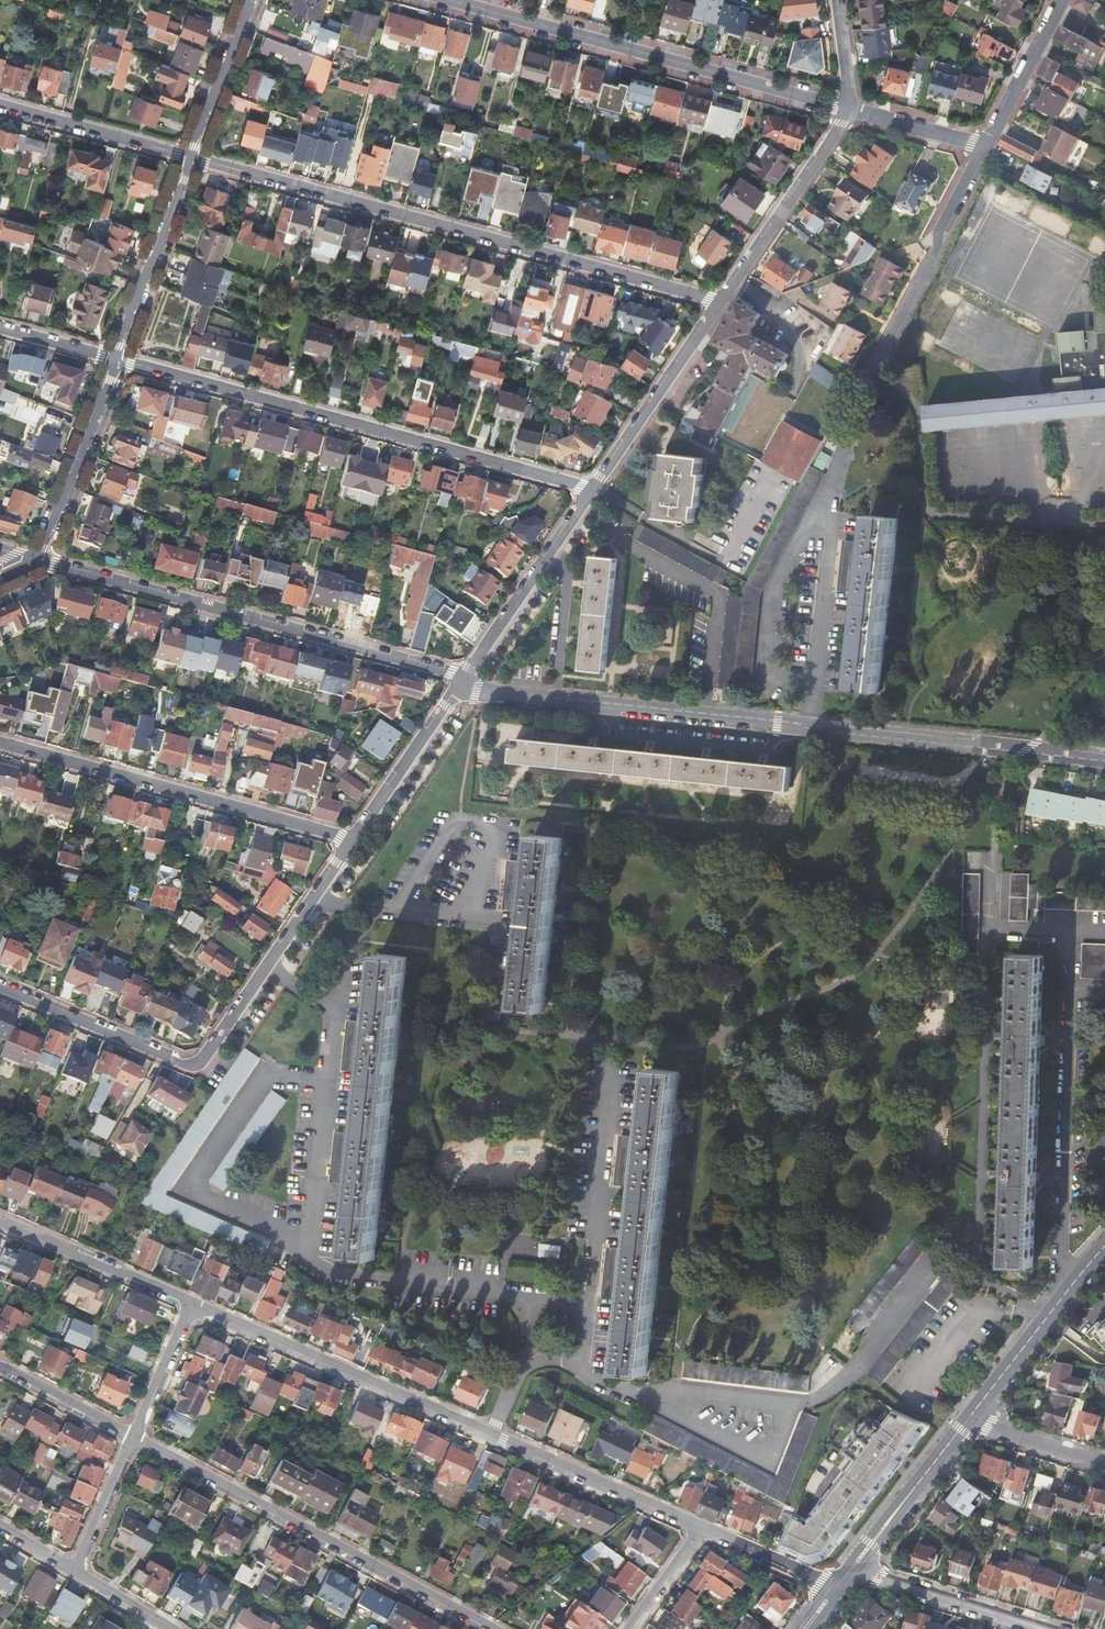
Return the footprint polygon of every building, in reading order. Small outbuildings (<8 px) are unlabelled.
[(202,3),(215,8),(218,1),(217,0),(202,0),(202,3)] [(321,21),(327,0),(296,0),(293,11),(312,18),(321,21)] [(567,3),(593,10),(596,0),(568,0),(567,3)] [(636,21),(644,23),(651,0),(641,0),(636,21)] [(661,23),(687,31),(690,20),(695,4),(679,0),(667,0),(661,23)] [(690,20),(702,23),(704,17),(719,21),(724,0),(696,0),(695,4),(690,20)] [(718,23),(726,25),(730,26),(729,30),(744,34),(750,14),(753,2),(744,0),(742,0),(741,3),(730,0),(724,0),(719,21),(718,23)] [(779,18),(802,16),(816,15),(815,0),(784,0),(779,18)] [(883,0),(861,0),(865,28),(886,25),(883,0)] [(948,0),(945,0),(942,10),(952,15),(957,5),(948,0)] [(1002,8),(998,17),(1017,27),(1026,9),(1020,6),(1023,0),(1006,0),(1002,8)] [(1086,0),(1078,0),(1075,5),(1088,12),(1092,3),(1086,0)] [(62,11),(50,7),(48,15),(60,18),(62,11)] [(90,7),(88,18),(96,20),(99,10),(90,7)] [(356,8),(351,26),(375,33),(380,15),(356,8)] [(147,22),(157,26),(167,29),(170,16),(150,10),(147,22)] [(182,35),(205,43),(212,23),(199,19),(201,16),(196,14),(194,17),(189,15),(182,35)] [(743,37),(742,40),(752,42),(753,40),(761,42),(760,48),(770,51),(774,35),(779,18),(769,15),(767,21),(757,18),(758,16),(750,14),(744,34),(743,37)] [(396,16),(390,35),(413,41),(419,20),(408,17),(408,20),(396,16)] [(1087,26),(1069,17),(1065,26),(1082,36),(1087,26)] [(180,32),(184,23),(171,18),(168,27),(180,32)] [(322,24),(323,22),(321,21),(312,18),(308,31),(318,34),(313,50),(325,54),(329,40),(338,43),(342,30),(334,27),(322,24)] [(427,22),(421,43),(439,48),(445,27),(427,22)] [(144,23),(142,30),(152,34),(155,27),(144,23)] [(117,39),(120,26),(111,24),(107,36),(117,39)] [(898,40),(896,24),(889,25),(891,40),(898,40)] [(724,32),(743,37),(744,34),(729,30),(730,26),(726,25),(724,32)] [(893,52),(894,58),(920,55),(921,55),(910,48),(892,50),(891,40),(889,25),(886,25),(865,28),(868,56),(889,54),(889,53),(893,52)] [(127,28),(120,26),(117,39),(115,46),(97,41),(91,63),(116,69),(116,68),(122,48),(127,28)] [(167,29),(157,26),(154,35),(176,42),(179,34),(167,29)] [(1104,50),(1104,48),(1102,46),(1082,36),(1065,26),(1058,38),(1083,51),(1075,65),(1092,74),(1104,50)] [(451,28),(445,50),(463,55),(469,33),(451,28)] [(804,39),(820,37),(819,28),(803,30),(804,39)] [(268,36),(286,43),(288,35),(270,29),(267,36),(268,36)] [(502,31),(500,39),(515,42),(517,34),(502,31)] [(994,37),(987,34),(985,33),(980,42),(983,43),(978,51),(992,58),(996,50),(1010,57),(1014,49),(993,39),(994,37)] [(302,66),(308,51),(286,43),(268,36),(262,51),(267,53),(269,48),(288,55),(287,60),(302,66)] [(824,66),(821,37),(820,37),(804,39),(795,40),(789,64),(818,73),(824,66)] [(489,50),(484,69),(492,71),(494,65),(514,70),(520,47),(497,41),(494,51),(489,50)] [(189,72),(193,74),(202,49),(181,42),(172,66),(189,72)] [(128,50),(122,48),(116,68),(122,70),(128,50)] [(530,75),(547,80),(554,56),(547,54),(547,55),(528,49),(523,69),(531,71),(530,75)] [(931,54),(921,55),(920,55),(916,71),(925,73),(931,54)] [(305,85),(310,87),(325,92),(327,83),(332,66),(333,61),(317,55),(305,85)] [(564,79),(575,82),(580,63),(557,57),(553,75),(564,78),(564,79)] [(1053,90),(1070,99),(1072,100),(1080,86),(1080,85),(1081,82),(1063,73),(1062,75),(1058,72),(1062,65),(1048,58),(1040,73),(1057,83),(1053,90)] [(385,62),(376,59),(372,75),(381,77),(385,62)] [(165,87),(161,97),(182,104),(186,94),(181,93),(185,84),(189,72),(172,66),(162,62),(158,74),(171,78),(167,87),(165,87)] [(8,63),(2,83),(21,88),(23,78),(26,79),(28,69),(8,63)] [(46,88),(67,95),(73,72),(45,65),(39,85),(46,87),(46,88)] [(340,69),(332,66),(327,83),(334,84),(342,87),(367,94),(368,91),(369,88),(337,79),(340,69)] [(581,91),(599,96),(601,91),(605,76),(603,76),(605,70),(588,66),(586,71),(583,70),(580,80),(584,81),(581,91)] [(909,77),(911,71),(891,66),(885,86),(911,94),(915,78),(909,77)] [(267,97),(276,74),(255,67),(246,89),(267,97)] [(643,69),(636,67),(631,86),(634,87),(631,97),(654,104),(657,92),(654,91),(656,84),(642,80),(641,85),(639,84),(643,69)] [(928,91),(954,98),(956,94),(960,76),(953,74),(951,71),(944,69),(942,71),(934,69),(928,91)] [(605,76),(601,91),(623,97),(629,76),(606,70),(605,76)] [(980,78),(961,73),(960,76),(956,94),(982,101),(988,78),(981,76),(980,78)] [(460,74),(454,97),(475,103),(481,80),(460,74)] [(369,88),(368,91),(384,96),(384,93),(395,96),(398,82),(381,77),(372,75),(369,88)] [(339,97),(342,87),(334,84),(332,88),(331,88),(329,93),(339,97)] [(654,104),(652,111),(661,113),(679,118),(680,112),(686,93),(686,92),(659,85),(657,92),(654,104)] [(325,92),(310,87),(299,118),(316,124),(325,92)] [(1060,117),(1070,99),(1053,90),(1049,88),(1039,107),(1060,117)] [(432,96),(408,89),(404,103),(428,110),(430,103),(432,96)] [(339,97),(329,93),(328,93),(329,98),(332,101),(338,101),(341,97),(339,97)] [(686,93),(680,112),(683,113),(680,122),(691,125),(694,114),(695,110),(708,114),(711,105),(712,99),(713,97),(704,94),(703,97),(688,93),(688,94),(686,93)] [(272,108),(233,94),(229,104),(243,110),(246,105),(271,114),(272,108)] [(156,125),(163,105),(137,95),(130,115),(156,125)] [(712,99),(711,105),(741,113),(742,107),(712,99)] [(430,103),(428,110),(431,111),(449,115),(451,108),(430,103)] [(707,118),(705,126),(735,135),(737,128),(738,128),(739,126),(737,125),(741,113),(711,105),(708,114),(707,118)] [(294,116),(272,108),(271,114),(268,124),(290,130),(294,116)] [(501,122),(499,129),(513,133),(531,138),(533,132),(533,129),(516,124),(518,116),(504,112),(501,122)] [(660,118),(678,123),(679,118),(661,113),(660,118)] [(770,116),(765,134),(774,137),(786,145),(787,143),(800,148),(807,126),(794,122),(794,121),(793,124),(785,122),(786,120),(770,116)] [(754,119),(746,117),(743,128),(751,130),(754,119)] [(243,141),(261,146),(267,126),(268,124),(250,118),(243,141)] [(491,119),(489,126),(499,129),(501,122),(491,119)] [(446,121),(441,140),(463,146),(464,140),(475,143),(478,132),(464,128),(463,131),(455,129),(456,123),(446,121)] [(316,125),(310,144),(320,147),(325,128),(316,125)] [(261,146),(259,156),(267,158),(271,142),(268,142),(271,132),(269,131),(270,127),(267,126),(261,146)] [(1042,153),(1047,156),(1066,165),(1079,139),(1056,126),(1051,135),(1050,135),(1045,144),(1046,144),(1042,153)] [(6,144),(5,149),(14,151),(14,150),(22,153),(27,136),(18,134),(18,133),(0,128),(0,142),(6,144)] [(325,128),(320,147),(350,155),(355,136),(325,128)] [(533,132),(531,138),(540,140),(546,142),(547,142),(549,137),(533,132)] [(396,135),(385,173),(400,176),(399,179),(402,179),(403,177),(412,180),(421,147),(410,144),(409,148),(398,145),(399,141),(400,136),(396,135)] [(1008,135),(1003,145),(1034,161),(1032,164),(1040,169),(1047,156),(1042,153),(1008,135)] [(28,137),(26,146),(45,152),(48,142),(28,137)] [(45,164),(54,166),(60,144),(51,142),(45,164)] [(568,142),(566,147),(584,152),(586,147),(568,142)] [(765,142),(749,164),(776,182),(792,159),(771,144),(771,146),(765,142)] [(364,152),(357,176),(380,182),(387,159),(389,159),(391,149),(376,144),(373,155),(364,152)] [(860,162),(852,174),(873,188),(889,163),(885,160),(889,152),(877,144),(872,152),(865,147),(859,157),(862,159),(860,162)] [(116,148),(107,146),(104,159),(113,161),(116,148)] [(586,147),(584,152),(593,155),(611,160),(613,154),(586,147)] [(88,185),(106,189),(113,161),(104,159),(99,158),(99,155),(74,148),(69,165),(77,167),(85,169),(92,171),(88,185)] [(23,152),(18,170),(26,172),(31,154),(23,152)] [(889,163),(894,155),(889,152),(885,160),(889,163)] [(613,154),(611,160),(620,162),(637,167),(639,161),(613,154)] [(668,161),(667,167),(674,169),(676,163),(668,161)] [(637,167),(620,162),(618,168),(644,175),(646,169),(637,167)] [(1048,193),(1056,177),(1031,164),(1023,180),(1048,193)] [(139,165),(131,191),(138,193),(140,187),(152,190),(157,170),(139,165)] [(687,166),(683,179),(690,181),(691,180),(694,168),(687,166)] [(667,167),(665,174),(673,176),(675,177),(677,170),(674,169),(667,167)] [(494,201),(493,205),(503,208),(502,210),(511,212),(512,209),(520,212),(527,190),(529,182),(512,177),(514,173),(503,170),(494,201)] [(933,183),(912,173),(896,203),(917,214),(924,202),(922,201),(923,200),(922,199),(924,195),(925,196),(925,195),(927,195),(933,183)] [(731,192),(723,203),(747,219),(765,193),(741,177),(731,192)] [(843,177),(836,187),(840,189),(846,179),(843,177)] [(860,210),(870,194),(846,179),(840,189),(843,191),(840,197),(838,196),(831,207),(850,220),(857,209),(860,210)] [(1092,196),(1099,182),(1091,179),(1084,192),(1092,196)] [(208,185),(200,209),(206,211),(203,220),(215,225),(219,212),(222,213),(225,204),(224,203),(227,193),(223,192),(224,191),(208,185)] [(719,200),(723,203),(731,192),(727,189),(719,200)] [(244,218),(237,237),(281,254),(286,234),(278,232),(276,239),(250,230),(256,207),(257,208),(260,193),(250,190),(248,200),(244,218)] [(527,190),(520,212),(519,218),(528,216),(530,220),(535,224),(540,227),(544,228),(553,198),(554,191),(540,190),(540,193),(527,190)] [(278,232),(286,234),(287,232),(294,207),(296,197),(288,195),(278,231),(279,231),(278,232)] [(104,198),(100,214),(103,215),(108,217),(112,200),(104,198)] [(482,212),(490,215),(493,205),(494,201),(486,198),(482,212)] [(578,211),(574,224),(582,226),(588,228),(590,231),(600,234),(603,222),(607,209),(594,205),(592,201),(581,198),(578,211)] [(819,233),(831,216),(814,205),(807,215),(814,220),(809,226),(819,233)] [(294,207),(287,232),(291,233),(292,230),(309,234),(315,213),(294,207)] [(49,210),(42,208),(38,223),(46,222),(48,216),(49,210)] [(568,248),(570,239),(572,230),(567,229),(571,216),(553,211),(548,230),(563,234),(560,246),(568,248)] [(321,213),(318,225),(325,227),(328,217),(329,215),(321,213)] [(100,214),(93,215),(90,222),(92,223),(107,228),(110,220),(103,217),(103,215),(100,214)] [(318,225),(311,250),(337,257),(341,243),(347,222),(328,217),(325,227),(318,225)] [(37,226),(5,218),(1,233),(12,236),(11,240),(25,244),(26,240),(33,242),(37,226)] [(114,226),(107,245),(123,251),(126,252),(135,229),(113,221),(111,225),(114,226)] [(347,222),(341,243),(364,249),(370,229),(347,222)] [(600,234),(597,244),(623,251),(629,229),(603,222),(600,234)] [(629,229),(623,251),(650,258),(657,234),(658,230),(631,223),(629,229)] [(195,257),(219,266),(231,235),(207,226),(195,257)] [(725,251),(732,241),(724,235),(714,228),(698,252),(716,264),(719,264),(723,259),(722,256),(725,251)] [(123,251),(107,245),(86,237),(88,233),(76,229),(68,248),(80,253),(78,257),(108,268),(110,262),(118,264),(123,251)] [(373,230),(367,253),(393,260),(396,250),(399,237),(373,230)] [(852,231),(840,249),(850,256),(862,237),(852,231)] [(657,234),(650,258),(677,266),(678,259),(680,255),(683,241),(657,234)] [(847,269),(869,260),(877,248),(877,247),(873,245),(862,237),(850,256),(843,266),(847,269)] [(435,258),(433,264),(467,273),(468,269),(471,258),(466,256),(466,255),(445,249),(445,250),(438,248),(435,258)] [(393,260),(388,279),(407,284),(408,282),(415,255),(412,254),(407,253),(396,250),(393,260)] [(408,282),(427,287),(433,264),(435,258),(433,257),(427,256),(415,253),(415,255),(408,282)] [(188,266),(185,274),(217,285),(224,267),(219,266),(195,257),(195,256),(191,267),(188,266)] [(880,264),(886,267),(890,259),(885,256),(884,257),(882,256),(878,263),(880,264)] [(467,273),(464,284),(487,290),(485,295),(488,299),(496,301),(503,275),(493,272),(494,267),(483,264),(484,261),(471,258),(468,269),(467,273)] [(793,279),(798,272),(777,258),(764,277),(784,290),(790,283),(793,285),(795,281),(793,279)] [(899,275),(904,266),(890,259),(886,267),(880,264),(865,292),(884,303),(899,275)] [(116,271),(118,264),(110,262),(108,268),(116,271)] [(808,282),(814,273),(806,268),(800,277),(808,282)] [(567,283),(587,288),(588,287),(590,279),(570,273),(567,283)] [(186,282),(182,293),(204,301),(211,304),(218,286),(217,285),(185,274),(182,281),(186,282)] [(23,305),(50,312),(57,288),(30,281),(23,305)] [(297,281),(293,296),(298,297),(302,282),(297,281)] [(840,315),(853,290),(835,281),(822,305),(840,315)] [(83,302),(77,300),(72,312),(78,315),(76,319),(90,324),(91,321),(96,323),(104,300),(106,301),(110,291),(88,282),(84,293),(86,294),(83,302)] [(779,298),(783,292),(764,282),(761,288),(779,298)] [(525,301),(516,335),(539,341),(543,326),(545,319),(539,317),(542,306),(543,306),(544,302),(551,304),(552,303),(554,297),(553,295),(547,293),(548,288),(542,286),(530,283),(525,301)] [(568,328),(576,331),(581,313),(587,288),(567,283),(566,283),(555,325),(568,328)] [(587,288),(581,313),(607,320),(614,294),(588,287),(587,288)] [(80,292),(77,300),(83,302),(86,294),(84,293),(80,292)] [(328,292),(325,305),(330,306),(337,308),(341,296),(328,292)] [(318,295),(316,300),(324,303),(326,297),(318,295)] [(495,305),(489,326),(513,332),(511,340),(514,341),(516,335),(525,301),(516,298),(512,310),(495,305)] [(617,312),(617,314),(626,316),(625,320),(648,326),(659,315),(661,308),(650,305),(650,307),(642,305),(643,304),(630,300),(629,302),(621,299),(617,312)] [(211,304),(204,301),(195,334),(193,334),(189,347),(187,347),(182,365),(194,369),(199,351),(205,331),(212,304),(211,304)] [(738,301),(716,342),(739,354),(734,363),(731,362),(727,371),(720,384),(718,383),(717,385),(719,386),(705,412),(694,406),(685,419),(680,428),(693,435),(692,438),(714,450),(720,438),(717,437),(754,365),(758,367),(759,365),(779,375),(782,369),(783,370),(787,368),(789,365),(788,362),(786,361),(790,354),(751,334),(762,314),(738,301)] [(351,312),(337,308),(330,306),(328,316),(348,322),(351,312)] [(1060,349),(1060,353),(1063,353),(1063,358),(1066,377),(1056,378),(1059,395),(936,406),(935,430),(1104,415),(1104,311),(1097,312),(1098,326),(1086,327),(1059,332),(1060,349)] [(377,319),(351,312),(348,322),(348,324),(360,327),(358,336),(366,338),(368,329),(374,331),(377,319)] [(648,326),(640,339),(659,352),(676,327),(659,315),(648,326)] [(404,326),(377,319),(374,331),(373,334),(377,335),(379,329),(398,334),(396,340),(400,341),(404,326)] [(852,360),(868,333),(849,322),(834,350),(852,360)] [(311,324),(304,348),(330,355),(337,331),(311,324)] [(415,329),(404,326),(400,341),(396,354),(411,359),(422,362),(427,344),(417,341),(417,340),(413,339),(415,329)] [(205,331),(199,351),(224,359),(230,338),(205,331)] [(449,338),(430,333),(428,341),(452,348),(453,345),(454,340),(449,338)] [(259,335),(249,371),(263,375),(282,380),(286,364),(259,357),(264,339),(261,338),(262,336),(259,335)] [(478,346),(454,340),(453,345),(477,351),(477,349),(478,346)] [(571,350),(573,342),(565,340),(563,340),(555,367),(563,369),(569,349),(571,350)] [(622,366),(638,377),(651,360),(634,348),(622,366)] [(477,351),(476,354),(502,362),(504,353),(491,350),(490,352),(477,349),(477,351)] [(510,355),(504,353),(502,362),(508,363),(510,355)] [(476,354),(474,362),(500,369),(502,362),(476,354)] [(605,360),(592,356),(590,360),(577,354),(573,363),(576,364),(571,377),(582,382),(584,376),(605,385),(616,363),(605,360)] [(16,355),(13,365),(21,368),(19,377),(31,381),(34,371),(38,372),(40,362),(16,355)] [(474,362),(468,381),(480,385),(483,375),(499,379),(497,386),(502,387),(508,363),(502,362),(500,369),(474,362)] [(810,376),(846,400),(854,387),(818,363),(810,376)] [(52,364),(45,382),(60,388),(55,401),(68,406),(80,376),(77,371),(52,364)] [(13,371),(7,370),(2,389),(8,391),(13,371)] [(298,370),(294,384),(302,386),(306,373),(298,370)] [(382,404),(389,381),(370,376),(363,403),(371,405),(372,401),(375,402),(382,404)] [(332,381),(328,395),(337,398),(341,384),(332,381)] [(151,438),(152,438),(161,442),(166,423),(167,419),(173,397),(142,388),(136,409),(157,415),(151,438)] [(8,403),(14,405),(16,408),(20,396),(8,391),(2,389),(0,394),(0,431),(8,403)] [(501,389),(495,411),(522,419),(529,396),(501,389)] [(588,389),(576,412),(599,423),(611,401),(588,389)] [(413,394),(407,415),(427,420),(431,408),(427,407),(429,398),(413,394)] [(173,397),(167,419),(200,428),(206,406),(173,397)] [(437,403),(431,421),(452,427),(458,408),(437,403)] [(572,411),(553,406),(551,414),(571,420),(572,417),(571,416),(572,411)] [(935,430),(936,406),(928,407),(930,430),(935,430)] [(232,435),(252,440),(256,427),(236,421),(238,414),(227,411),(220,436),(231,439),(232,435)] [(252,440),(251,446),(279,454),(286,427),(258,419),(256,427),(252,440)] [(480,435),(487,437),(491,423),(484,421),(480,435)] [(784,503),(789,506),(811,467),(824,441),(786,421),(764,462),(797,480),(784,503)] [(558,434),(546,431),(541,451),(563,456),(564,452),(579,446),(590,453),(601,437),(578,422),(574,432),(559,437),(558,434)] [(521,426),(516,443),(538,449),(543,431),(521,426)] [(279,454),(291,457),(294,448),(296,449),(315,454),(319,436),(286,427),(279,454)] [(9,444),(32,453),(49,459),(59,435),(42,428),(39,436),(34,434),(31,442),(25,440),(24,443),(0,434),(0,441),(9,444)] [(115,448),(111,460),(130,467),(136,452),(142,454),(145,447),(116,436),(113,447),(115,448)] [(161,442),(152,438),(146,451),(172,461),(174,454),(203,465),(205,458),(161,442)] [(324,438),(318,462),(338,468),(344,443),(324,438)] [(0,441),(0,450),(6,453),(9,444),(0,441)] [(32,453),(9,444),(6,453),(3,461),(17,466),(26,469),(28,464),(32,453)] [(279,454),(278,456),(293,460),(296,449),(294,448),(291,457),(279,454)] [(55,474),(59,463),(49,459),(32,453),(28,464),(55,474)] [(706,474),(702,473),(704,459),(701,458),(671,454),(669,470),(665,470),(662,502),(665,503),(664,518),(692,522),(692,524),(696,524),(696,522),(697,522),(698,506),(702,507),(706,474)] [(359,458),(348,455),(340,486),(379,496),(384,480),(388,466),(376,463),(376,466),(358,461),(359,458)] [(388,466),(384,480),(404,486),(410,462),(390,456),(388,466)] [(26,469),(17,466),(11,481),(20,485),(26,469)] [(101,487),(98,494),(116,501),(118,493),(119,493),(132,498),(135,490),(132,488),(136,477),(127,473),(108,466),(100,486),(101,487)] [(761,592),(825,474),(811,467),(789,506),(748,583),(744,588),(744,598),(738,691),(750,692),(751,684),(761,592)] [(420,486),(451,495),(456,475),(431,468),(430,472),(427,471),(428,469),(422,468),(420,475),(423,476),(421,482),(418,481),(417,485),(420,485),(420,486)] [(478,512),(480,505),(480,503),(478,503),(483,482),(464,476),(461,486),(459,485),(456,497),(465,499),(463,508),(478,512)] [(480,503),(480,505),(487,507),(499,510),(506,487),(486,482),(480,503)] [(35,498),(14,490),(3,518),(17,522),(22,523),(27,510),(28,506),(32,507),(35,498)] [(231,491),(229,500),(236,502),(238,493),(231,491)] [(309,493),(302,520),(316,524),(319,525),(321,518),(308,515),(309,510),(312,511),(315,500),(314,499),(315,495),(309,493)] [(229,500),(217,497),(214,506),(240,513),(243,504),(236,502),(229,500)] [(267,499),(264,510),(269,511),(272,500),(267,499)] [(269,511),(275,513),(278,502),(272,500),(269,511)] [(867,547),(843,545),(841,558),(866,561),(865,567),(852,690),(879,693),(899,504),(872,502),(867,547)] [(83,525),(101,532),(109,511),(91,504),(83,525)] [(264,510),(243,504),(240,513),(240,515),(240,516),(272,524),(275,513),(269,511),(264,510)] [(487,507),(480,505),(478,512),(485,514),(487,507)] [(143,516),(134,512),(129,527),(139,530),(143,516)] [(0,517),(0,527),(15,531),(17,522),(3,518),(0,517)] [(302,520),(293,518),(291,525),(299,528),(302,520)] [(321,518),(319,525),(328,527),(330,521),(324,519),(321,518)] [(316,524),(302,520),(299,528),(299,529),(314,533),(313,536),(325,539),(325,538),(327,533),(328,527),(319,525),(316,524)] [(524,543),(527,545),(534,536),(511,520),(504,530),(510,534),(524,543)] [(633,538),(715,582),(722,569),(715,565),(705,560),(681,547),(661,536),(640,524),(633,538)] [(97,548),(103,533),(101,532),(83,525),(77,540),(97,548)] [(337,530),(328,527),(327,533),(325,538),(351,545),(353,540),(354,534),(337,530)] [(193,548),(202,550),(206,537),(196,534),(193,548)] [(519,550),(524,543),(510,534),(506,541),(502,538),(485,563),(506,577),(522,552),(519,550)] [(395,545),(388,543),(384,556),(391,558),(395,545)] [(434,556),(395,545),(391,558),(389,566),(401,569),(403,563),(413,566),(415,561),(422,562),(419,574),(418,574),(417,577),(416,577),(415,579),(411,593),(412,595),(411,599),(422,601),(427,583),(434,556)] [(154,568),(168,572),(174,550),(160,546),(154,568)] [(455,547),(453,551),(465,560),(468,550),(455,547)] [(174,550),(168,572),(189,578),(195,556),(174,550)] [(247,586),(255,588),(256,582),(262,562),(248,558),(248,557),(239,554),(236,563),(228,560),(225,570),(224,576),(222,580),(232,583),(233,579),(247,583),(247,586)] [(618,560),(594,557),(581,671),(606,674),(618,560)] [(852,565),(865,567),(866,561),(841,558),(838,589),(849,591),(852,565)] [(202,560),(197,578),(218,584),(223,566),(202,560)] [(262,562),(256,582),(282,589),(281,590),(282,590),(286,575),(288,568),(262,561),(262,562)] [(282,590),(279,602),(296,607),(297,607),(306,609),(308,600),(312,585),(306,583),(301,581),(297,580),(301,566),(290,563),(288,568),(286,575),(282,590)] [(463,579),(469,583),(478,569),(471,564),(462,576),(463,579)] [(484,606),(499,583),(478,569),(463,592),(484,606)] [(312,585),(308,600),(335,607),(342,578),(316,572),(314,577),(312,585)] [(306,583),(312,585),(314,577),(308,575),(306,583)] [(487,625),(427,583),(422,601),(409,649),(423,653),(425,645),(433,617),(464,639),(461,643),(470,650),(487,625)] [(54,611),(75,616),(76,613),(85,616),(86,616),(92,597),(60,589),(54,611)] [(26,624),(50,613),(47,596),(42,596),(39,591),(17,601),(26,624)] [(729,596),(719,689),(738,691),(744,598),(729,596)] [(114,628),(121,630),(127,607),(100,599),(95,617),(116,622),(114,628)] [(347,601),(342,620),(363,625),(368,607),(347,601)] [(10,621),(15,631),(24,628),(13,603),(0,610),(0,626),(10,621)] [(167,606),(159,604),(156,615),(134,609),(127,635),(157,643),(161,631),(167,606)] [(170,633),(161,631),(157,643),(153,660),(177,666),(185,637),(176,635),(177,631),(170,630),(170,633)] [(210,645),(217,646),(219,639),(220,634),(213,632),(210,645)] [(189,633),(181,665),(184,667),(183,672),(196,676),(197,672),(200,673),(201,669),(198,668),(206,637),(189,633)] [(242,646),(238,660),(255,665),(256,661),(266,664),(271,646),(261,644),(261,643),(244,638),(242,646)] [(228,642),(219,639),(217,646),(211,667),(222,670),(224,673),(234,675),(238,660),(242,646),(233,643),(232,645),(227,644),(228,642)] [(266,664),(262,677),(288,685),(289,684),(297,652),(271,645),(271,646),(266,664)] [(454,661),(455,661),(450,652),(425,645),(423,653),(454,661)] [(324,660),(297,652),(289,684),(316,691),(316,689),(324,660)] [(47,659),(40,663),(43,669),(50,666),(47,659)] [(316,689),(343,696),(350,670),(345,669),(346,666),(324,660),(316,689)] [(50,666),(43,669),(46,676),(65,668),(66,663),(59,661),(50,666)] [(80,667),(66,663),(65,668),(53,712),(48,729),(58,732),(62,719),(73,678),(79,680),(78,682),(89,685),(93,671),(80,667)] [(99,673),(102,673),(109,675),(111,666),(102,664),(99,673)] [(111,666),(109,675),(120,678),(146,685),(147,681),(148,677),(111,666)] [(222,675),(233,678),(234,675),(224,673),(222,670),(211,667),(211,670),(220,672),(222,675)] [(367,691),(379,694),(383,676),(358,670),(353,690),(367,694),(367,691)] [(99,673),(93,671),(89,685),(86,695),(95,698),(98,687),(102,673),(99,673)] [(109,675),(102,673),(98,687),(116,692),(120,678),(109,675)] [(175,673),(171,687),(178,689),(181,675),(175,673)] [(0,679),(0,689),(7,688),(7,691),(11,690),(10,688),(28,686),(27,676),(0,679)] [(379,694),(375,709),(391,720),(393,708),(395,708),(399,695),(392,693),(395,679),(383,676),(379,694)] [(421,686),(396,680),(395,679),(392,693),(399,695),(418,700),(421,686)] [(199,689),(196,699),(199,700),(203,701),(205,691),(199,689)] [(180,695),(175,693),(167,720),(173,721),(180,695)] [(19,722),(24,702),(0,696),(0,717),(19,722)] [(354,702),(342,699),(338,715),(351,713),(354,702)] [(252,715),(226,707),(223,719),(249,726),(248,727),(271,732),(276,733),(278,722),(271,720),(263,718),(252,715)] [(30,725),(48,730),(48,729),(53,712),(35,708),(30,725)] [(104,725),(107,726),(108,721),(111,709),(104,708),(100,723),(97,722),(98,719),(89,717),(83,737),(100,742),(104,725)] [(300,713),(296,725),(304,728),(308,715),(300,713)] [(133,732),(129,748),(144,752),(152,719),(139,716),(134,733),(133,732)] [(406,720),(401,727),(412,734),(417,727),(406,720)] [(107,726),(102,744),(128,751),(129,748),(133,732),(134,728),(108,721),(107,726)] [(309,721),(307,728),(315,731),(317,723),(309,721)] [(380,721),(361,747),(381,760),(399,734),(380,721)] [(212,758),(208,775),(217,778),(221,765),(218,764),(225,741),(229,726),(226,726),(227,724),(222,722),(215,746),(213,754),(212,758)] [(305,729),(278,722),(276,733),(273,741),(281,743),(283,734),(303,740),(304,736),(305,729)] [(337,730),(332,737),(347,747),(352,740),(337,730)] [(316,739),(318,733),(311,731),(309,737),(316,739)] [(164,734),(156,761),(181,768),(188,741),(164,734)] [(161,739),(153,737),(150,750),(158,752),(161,739)] [(347,747),(332,737),(329,747),(337,753),(330,763),(339,769),(344,772),(351,762),(348,760),(354,752),(347,747)] [(247,788),(260,792),(261,787),(267,765),(269,756),(272,747),(267,745),(266,745),(266,742),(256,739),(255,742),(249,741),(250,738),(245,738),(241,752),(262,759),(260,767),(259,767),(249,779),(247,788)] [(791,767),(517,739),(517,744),(513,743),(513,748),(515,748),(513,763),(789,792),(791,767)] [(272,747),(269,756),(280,758),(282,753),(284,753),(286,745),(281,743),(273,741),(272,747)] [(201,750),(213,754),(215,746),(203,743),(201,750)] [(306,745),(302,760),(321,765),(325,750),(306,745)] [(188,770),(208,775),(212,758),(209,757),(208,760),(192,756),(188,770)] [(14,788),(18,774),(19,770),(0,765),(0,785),(14,788)] [(267,765),(261,787),(287,794),(293,771),(267,765)] [(334,776),(341,780),(345,773),(344,772),(339,769),(334,776)] [(350,786),(360,793),(364,786),(345,773),(341,780),(343,781),(350,786)] [(14,788),(11,799),(37,807),(41,793),(42,791),(44,783),(26,779),(27,776),(18,774),(14,788)] [(292,779),(288,794),(295,796),(299,781),(292,779)] [(333,785),(320,781),(315,797),(318,798),(317,800),(316,800),(316,801),(317,802),(313,817),(334,823),(337,813),(337,810),(339,804),(327,800),(328,796),(330,797),(333,785)] [(345,793),(350,786),(343,781),(338,789),(345,793)] [(356,800),(360,793),(350,786),(345,793),(355,800),(356,800)] [(1058,817),(1063,795),(1033,789),(1028,814),(1058,820),(1058,817)] [(37,807),(35,814),(46,817),(50,814),(52,818),(53,819),(53,820),(53,821),(56,826),(65,829),(66,823),(70,811),(73,800),(60,796),(53,794),(42,791),(41,793),(37,807)] [(1063,795),(1058,817),(1085,822),(1085,820),(1089,800),(1063,795)] [(104,816),(107,817),(124,822),(129,801),(112,796),(110,804),(107,803),(104,816)] [(1085,820),(1104,824),(1104,801),(1089,798),(1089,800),(1085,820)] [(132,802),(126,823),(132,825),(133,822),(147,826),(151,810),(147,809),(147,806),(132,802)] [(151,810),(147,826),(161,830),(167,812),(157,809),(156,811),(151,810)] [(194,833),(201,835),(205,822),(198,820),(194,833)] [(205,822),(201,835),(207,837),(204,845),(228,851),(231,841),(229,841),(232,830),(211,824),(211,823),(205,822)] [(532,867),(508,864),(506,877),(530,880),(529,888),(516,1010),(543,1013),(557,891),(560,891),(560,886),(558,886),(564,826),(536,824),(532,867)] [(126,828),(122,840),(128,842),(131,830),(126,828)] [(256,835),(246,867),(265,873),(267,864),(270,855),(268,854),(273,840),(256,835)] [(82,855),(89,856),(93,840),(87,838),(82,855)] [(153,855),(159,857),(163,845),(156,843),(153,855)] [(285,844),(281,860),(295,864),(292,872),(303,875),(310,851),(285,844)] [(58,852),(55,864),(63,866),(60,878),(73,881),(77,870),(81,871),(84,861),(79,860),(80,858),(58,852)] [(265,873),(246,867),(236,864),(234,871),(242,873),(242,874),(261,879),(271,886),(257,907),(272,917),(289,891),(275,881),(276,880),(265,873)] [(267,864),(265,873),(276,880),(280,873),(267,864)] [(20,868),(15,866),(12,874),(26,879),(29,871),(20,868)] [(978,953),(979,947),(981,882),(982,873),(979,873),(964,872),(962,953),(966,953),(978,953)] [(1029,908),(1030,883),(1030,874),(1013,874),(1012,921),(1029,922),(1029,908)] [(517,887),(529,888),(530,880),(506,877),(503,911),(514,912),(517,887)] [(60,882),(50,879),(48,886),(57,890),(60,882)] [(1011,904),(1012,880),(1003,880),(1002,904),(1011,904)] [(1046,892),(1046,884),(1030,883),(1029,908),(1045,909),(1046,892)] [(159,885),(153,905),(171,910),(177,890),(159,885)] [(216,890),(210,900),(232,915),(238,905),(216,890)] [(1046,892),(1045,909),(1104,911),(1104,894),(1046,892)] [(81,921),(87,923),(95,903),(89,901),(81,921)] [(178,921),(183,925),(190,914),(184,910),(178,921)] [(190,914),(183,925),(182,927),(192,932),(200,918),(191,912),(190,914)] [(130,913),(127,921),(138,926),(142,918),(130,913)] [(251,914),(242,928),(259,939),(268,925),(251,914)] [(53,921),(36,960),(61,970),(77,931),(53,921)] [(0,941),(0,960),(12,965),(11,966),(19,970),(23,971),(31,953),(20,949),(21,945),(2,937),(0,941)] [(199,942),(195,947),(201,952),(198,957),(225,976),(232,966),(218,956),(223,949),(211,941),(206,947),(199,942)] [(1104,979),(1104,944),(1083,943),(1082,978),(1104,979)] [(79,947),(76,954),(88,958),(91,951),(79,947)] [(87,962),(73,956),(63,981),(75,986),(73,990),(78,991),(87,995),(96,973),(98,968),(102,957),(91,953),(87,962)] [(370,1040),(370,1047),(358,1161),(357,1168),(333,1166),(332,1179),(356,1182),(348,1257),(375,1261),(407,959),(379,955),(372,1028),(348,1025),(347,1037),(370,1040)] [(1014,1045),(1009,1171),(1006,1171),(1006,1184),(1009,1184),(1006,1266),(1034,1267),(1044,956),(1017,955),(1014,1033),(1011,1033),(1011,1045),(1014,1045)] [(101,968),(94,984),(115,993),(121,977),(101,968)] [(124,977),(118,991),(124,993),(119,1005),(138,1013),(143,1001),(144,1001),(148,991),(148,990),(150,987),(147,986),(149,981),(142,978),(142,977),(132,973),(130,979),(124,977)] [(148,991),(144,1001),(139,1014),(149,1018),(150,1016),(158,1019),(159,1023),(169,1026),(175,1012),(176,1010),(179,1003),(171,1000),(174,993),(163,989),(161,996),(148,991)] [(176,1010),(175,1012),(169,1026),(189,1039),(195,1030),(195,1029),(193,1027),(198,1020),(200,1022),(200,1021),(206,1012),(192,1004),(189,1009),(179,1003),(176,1010)] [(6,1041),(11,1029),(13,1025),(16,1017),(0,1010),(0,1038),(6,1041)] [(488,1020),(499,1021),(500,1013),(489,1012),(488,1020)] [(202,1022),(200,1021),(200,1022),(198,1020),(193,1027),(195,1029),(195,1030),(197,1031),(202,1022)] [(6,1041),(0,1055),(33,1069),(40,1051),(46,1036),(33,1031),(30,1037),(20,1032),(11,1029),(6,1041)] [(46,1036),(40,1051),(48,1055),(50,1052),(61,1057),(69,1038),(49,1029),(46,1036)] [(358,1046),(370,1047),(370,1040),(347,1037),(343,1071),(355,1073),(358,1046)] [(75,1041),(68,1059),(88,1068),(96,1050),(75,1041)] [(88,1108),(98,1113),(115,1079),(116,1079),(124,1061),(113,1056),(111,1053),(107,1051),(103,1052),(96,1070),(101,1073),(103,1073),(99,1081),(101,1082),(88,1108)] [(224,1082),(238,1092),(260,1060),(246,1051),(224,1082)] [(0,1056),(0,1059),(31,1073),(33,1069),(0,1055),(0,1056)] [(116,1079),(115,1079),(134,1089),(143,1070),(131,1064),(133,1061),(130,1060),(128,1063),(124,1061),(116,1079)] [(643,1155),(642,1164),(630,1276),(629,1283),(605,1280),(604,1294),(628,1297),(620,1373),(647,1376),(671,1166),(673,1167),(674,1161),(672,1161),(680,1073),(653,1070),(645,1143),(621,1140),(619,1153),(643,1155)] [(188,1096),(185,1094),(180,1091),(165,1082),(160,1079),(157,1077),(146,1096),(170,1110),(177,1114),(188,1096)] [(206,1109),(220,1118),(238,1092),(224,1082),(206,1109)] [(286,1101),(273,1093),(260,1111),(273,1120),(286,1101)] [(38,1104),(46,1107),(50,1099),(42,1095),(38,1104)] [(50,1099),(46,1107),(54,1110),(58,1102),(50,1099)] [(34,1115),(42,1118),(46,1107),(38,1104),(34,1115)] [(46,1107),(42,1118),(50,1122),(54,1110),(46,1107)] [(189,1134),(203,1143),(220,1118),(206,1109),(189,1134)] [(250,1125),(264,1134),(273,1120),(260,1111),(250,1125)] [(98,1115),(90,1131),(106,1139),(114,1124),(98,1115)] [(127,1126),(120,1121),(109,1140),(138,1156),(151,1134),(130,1121),(127,1126)] [(246,1131),(260,1140),(264,1134),(250,1125),(246,1131)] [(242,1136),(256,1146),(260,1140),(246,1131),(242,1136)] [(0,1132),(0,1152),(2,1153),(9,1136),(0,1132)] [(333,1166),(357,1168),(358,1161),(346,1160),(348,1134),(337,1133),(333,1166)] [(48,1138),(40,1134),(37,1142),(45,1146),(48,1138)] [(203,1143),(189,1134),(181,1146),(195,1155),(203,1143)] [(228,1157),(242,1166),(256,1146),(242,1136),(228,1157)] [(82,1145),(63,1137),(62,1142),(75,1147),(78,1148),(80,1149),(82,1145)] [(105,1146),(86,1137),(82,1145),(80,1149),(83,1150),(98,1159),(105,1146)] [(163,1171),(177,1181),(195,1155),(181,1146),(163,1171)] [(629,1162),(642,1164),(643,1155),(619,1153),(616,1185),(627,1186),(629,1162)] [(223,1164),(237,1173),(242,1166),(228,1157),(223,1164)] [(38,1163),(32,1176),(27,1189),(36,1193),(43,1196),(52,1200),(63,1174),(38,1163)] [(210,1183),(224,1192),(237,1173),(223,1164),(210,1183)] [(0,1188),(0,1192),(21,1201),(27,1189),(32,1176),(9,1166),(7,1172),(0,1188)] [(159,1179),(173,1188),(177,1181),(163,1171),(159,1179)] [(63,1173),(63,1174),(52,1200),(51,1203),(62,1208),(63,1205),(69,1207),(77,1211),(78,1209),(89,1184),(63,1173)] [(167,1196),(173,1188),(159,1179),(141,1204),(188,1224),(195,1209),(167,1196)] [(104,1191),(89,1184),(78,1209),(91,1214),(102,1222),(117,1200),(104,1191)] [(201,1230),(208,1215),(195,1209),(188,1224),(201,1230)] [(265,1259),(272,1243),(208,1215),(201,1230),(265,1259)] [(913,1232),(856,1308),(857,1309),(871,1318),(927,1243),(913,1232)] [(140,1262),(156,1269),(167,1245),(151,1238),(140,1262)] [(192,1240),(192,1241),(209,1249),(210,1248),(192,1240)] [(188,1279),(195,1282),(209,1249),(192,1241),(190,1245),(202,1251),(197,1262),(195,1260),(195,1261),(187,1278),(188,1279)] [(540,1255),(563,1256),(564,1243),(541,1242),(540,1255)] [(186,1274),(192,1260),(195,1261),(195,1260),(197,1257),(193,1256),(195,1252),(180,1245),(170,1267),(186,1274)] [(605,1280),(629,1283),(630,1276),(617,1274),(620,1249),(608,1248),(605,1280)] [(38,1257),(18,1249),(9,1268),(29,1277),(38,1257)] [(40,1258),(31,1281),(42,1285),(51,1263),(40,1258)] [(4,1282),(9,1269),(7,1268),(5,1271),(0,1269),(0,1280),(4,1282)] [(195,1282),(192,1289),(217,1300),(226,1280),(212,1274),(213,1271),(208,1269),(207,1271),(205,1271),(204,1271),(202,1275),(202,1274),(199,1283),(195,1282)] [(230,1276),(247,1283),(248,1280),(232,1273),(230,1276)] [(960,1284),(945,1273),(931,1292),(946,1303),(960,1284)] [(248,1280),(247,1283),(243,1293),(259,1300),(267,1282),(251,1275),(248,1280)] [(239,1301),(243,1293),(247,1283),(230,1276),(223,1293),(239,1301)] [(80,1297),(76,1307),(96,1315),(106,1290),(76,1277),(67,1291),(80,1297)] [(280,1282),(272,1278),(256,1314),(273,1321),(276,1315),(279,1316),(285,1301),(277,1298),(278,1294),(275,1293),(280,1282)] [(192,1289),(195,1282),(188,1279),(185,1286),(192,1289)] [(157,1304),(129,1292),(120,1312),(148,1324),(157,1304)] [(889,1349),(904,1359),(946,1303),(931,1292),(889,1349)] [(326,1304),(325,1303),(321,1302),(321,1301),(316,1312),(321,1315),(326,1304)] [(5,1329),(10,1329),(13,1322),(16,1322),(20,1315),(18,1313),(3,1305),(0,1311),(0,1340),(5,1329)] [(283,1315),(287,1317),(292,1307),(287,1305),(283,1315)] [(292,1307),(287,1317),(285,1321),(313,1334),(318,1319),(292,1307)] [(847,1323),(860,1332),(871,1318),(857,1309),(847,1323)] [(20,1315),(16,1322),(24,1327),(30,1314),(22,1310),(20,1315)] [(339,1342),(347,1324),(349,1320),(343,1317),(341,1321),(324,1313),(323,1316),(342,1324),(334,1340),(339,1342)] [(342,1324),(323,1316),(316,1332),(334,1340),(342,1324)] [(63,1339),(83,1348),(92,1327),(72,1319),(63,1339)] [(1095,1332),(1104,1343),(1104,1323),(1095,1332)] [(347,1324),(339,1342),(336,1350),(355,1359),(360,1348),(350,1344),(357,1328),(347,1324)] [(398,1339),(401,1333),(387,1327),(384,1333),(398,1339)] [(59,1334),(47,1329),(45,1334),(56,1339),(59,1334)] [(41,1333),(38,1340),(47,1344),(50,1337),(41,1333)] [(208,1358),(223,1364),(228,1356),(230,1349),(201,1337),(195,1352),(208,1358)] [(143,1361),(149,1350),(133,1343),(129,1355),(143,1361)] [(39,1366),(63,1379),(73,1359),(49,1347),(39,1366)] [(372,1362),(388,1369),(389,1366),(394,1354),(395,1353),(387,1350),(386,1351),(378,1347),(372,1362)] [(91,1365),(95,1356),(79,1350),(77,1356),(86,1360),(84,1362),(91,1365)] [(429,1360),(431,1355),(426,1352),(420,1365),(414,1377),(414,1378),(435,1387),(444,1367),(429,1360)] [(394,1354),(389,1366),(404,1373),(403,1375),(406,1377),(407,1374),(414,1377),(420,1365),(402,1357),(394,1354)] [(208,1391),(211,1392),(218,1377),(223,1364),(208,1358),(207,1360),(214,1364),(205,1383),(198,1380),(199,1378),(196,1377),(203,1360),(193,1356),(190,1363),(187,1371),(183,1380),(186,1381),(205,1390),(208,1391)] [(239,1361),(228,1356),(223,1364),(218,1377),(230,1382),(239,1361)] [(247,1390),(255,1394),(263,1377),(265,1372),(260,1370),(265,1358),(261,1357),(259,1360),(248,1356),(241,1373),(252,1378),(247,1390)] [(684,1378),(809,1393),(810,1376),(685,1361),(684,1378)] [(871,1374),(886,1384),(895,1372),(880,1361),(871,1374)] [(1068,1388),(1073,1365),(1056,1361),(1051,1384),(1068,1388)] [(308,1384),(310,1380),(310,1379),(294,1373),(292,1378),(287,1376),(280,1392),(296,1398),(293,1405),(305,1410),(314,1387),(308,1384)] [(128,1383),(107,1374),(97,1395),(118,1404),(128,1383)] [(458,1397),(478,1406),(488,1385),(467,1376),(458,1397)] [(263,1377),(255,1394),(250,1407),(267,1414),(275,1397),(266,1393),(271,1381),(263,1377)] [(192,1420),(197,1409),(200,1401),(205,1390),(186,1381),(181,1391),(178,1390),(174,1399),(177,1401),(172,1411),(192,1420)] [(266,1393),(275,1397),(281,1385),(271,1381),(266,1393)] [(333,1409),(340,1392),(318,1383),(311,1399),(333,1409)] [(1064,1427),(1073,1396),(1054,1392),(1047,1416),(1049,1416),(1047,1422),(1064,1427)] [(365,1426),(375,1430),(384,1410),(361,1400),(352,1420),(362,1425),(361,1428),(363,1429),(365,1426)] [(523,1422),(546,1432),(556,1411),(532,1401),(523,1422)] [(17,1438),(23,1425),(30,1413),(14,1405),(0,1430),(17,1438)] [(248,1410),(238,1406),(235,1412),(250,1420),(253,1413),(248,1410)] [(53,1419),(32,1408),(30,1413),(23,1425),(43,1436),(41,1438),(51,1443),(52,1443),(58,1431),(61,1426),(52,1421),(53,1419)] [(195,1422),(195,1421),(192,1420),(172,1411),(169,1410),(162,1426),(187,1438),(195,1422)] [(1101,1415),(1083,1410),(1076,1431),(1087,1434),(1088,1431),(1096,1433),(1101,1415)] [(553,1436),(572,1444),(584,1419),(564,1411),(553,1436)] [(291,1412),(284,1428),(295,1433),(302,1417),(291,1412)] [(650,1414),(642,1429),(785,1504),(819,1418),(803,1412),(777,1479),(766,1474),(650,1414)] [(917,1423),(910,1420),(893,1413),(888,1420),(890,1421),(886,1427),(883,1427),(882,1424),(877,1420),(874,1424),(868,1420),(859,1433),(856,1431),(851,1437),(854,1439),(844,1453),(854,1460),(856,1459),(857,1460),(846,1474),(845,1473),(835,1485),(837,1487),(833,1492),(832,1492),(820,1507),(820,1506),(813,1514),(815,1515),(810,1521),(796,1515),(782,1549),(811,1562),(829,1556),(930,1425),(925,1425),(917,1423)] [(412,1443),(420,1425),(401,1417),(401,1418),(393,1414),(386,1431),(412,1443)] [(61,1432),(58,1431),(52,1443),(61,1447),(62,1444),(75,1451),(81,1440),(79,1438),(83,1431),(80,1430),(66,1422),(61,1432)] [(75,1451),(78,1453),(79,1449),(88,1432),(91,1427),(84,1423),(80,1430),(83,1431),(79,1438),(81,1440),(75,1451)] [(632,1459),(637,1448),(637,1447),(635,1446),(637,1440),(618,1431),(615,1436),(604,1431),(593,1457),(601,1460),(605,1451),(630,1463),(632,1459)] [(79,1449),(91,1455),(105,1461),(111,1447),(110,1443),(88,1432),(79,1449)] [(439,1440),(430,1436),(422,1455),(439,1462),(447,1443),(445,1443),(447,1440),(440,1437),(439,1440)] [(462,1475),(471,1479),(477,1465),(482,1455),(473,1451),(474,1448),(454,1440),(453,1443),(450,1442),(442,1461),(456,1468),(463,1472),(462,1475)] [(36,1454),(44,1457),(50,1446),(42,1442),(36,1454)] [(225,1444),(219,1442),(216,1447),(218,1448),(212,1459),(235,1471),(241,1460),(222,1450),(225,1444)] [(267,1453),(252,1445),(238,1470),(253,1479),(267,1453)] [(312,1457),(318,1461),(325,1449),(318,1445),(312,1457)] [(653,1455),(637,1448),(632,1459),(634,1460),(630,1469),(647,1477),(652,1464),(653,1462),(660,1465),(664,1454),(656,1450),(653,1455)] [(79,1449),(78,1453),(76,1456),(87,1462),(91,1455),(79,1449)] [(367,1450),(360,1466),(369,1470),(377,1454),(367,1450)] [(477,1465),(471,1479),(468,1487),(473,1490),(481,1471),(487,1473),(486,1478),(491,1480),(493,1476),(498,1478),(506,1460),(484,1452),(479,1465),(477,1465)] [(980,1471),(1007,1479),(1011,1467),(1012,1461),(986,1453),(980,1471)] [(40,1464),(44,1458),(44,1457),(36,1454),(32,1461),(40,1464)] [(294,1461),(283,1456),(269,1482),(295,1495),(298,1497),(300,1495),(310,1476),(291,1466),(294,1461)] [(40,1464),(53,1470),(54,1470),(57,1464),(44,1458),(40,1464)] [(83,1465),(77,1480),(93,1488),(101,1470),(87,1463),(85,1466),(83,1465)] [(145,1467),(144,1466),(136,1483),(158,1493),(163,1482),(158,1479),(159,1476),(156,1475),(157,1472),(153,1471),(154,1467),(146,1464),(145,1467)] [(1019,1470),(1011,1467),(1007,1479),(1005,1485),(1024,1491),(1030,1469),(1020,1466),(1019,1470)] [(22,1478),(0,1467),(0,1471),(21,1482),(22,1478)] [(535,1479),(512,1468),(501,1492),(514,1497),(515,1492),(527,1498),(535,1479)] [(71,1478),(66,1475),(54,1470),(53,1470),(46,1485),(65,1493),(71,1478)] [(8,1505),(11,1501),(21,1482),(0,1471),(0,1500),(8,1505)] [(312,1471),(310,1476),(300,1495),(317,1504),(315,1507),(325,1513),(340,1486),(312,1471)] [(1039,1472),(1036,1484),(1053,1488),(1056,1476),(1039,1472)] [(966,1477),(949,1499),(964,1511),(981,1489),(966,1477)] [(86,1504),(93,1488),(77,1480),(70,1497),(86,1504)] [(11,1501),(34,1513),(38,1504),(43,1493),(21,1482),(11,1501)] [(1079,1487),(1063,1482),(1059,1496),(1056,1506),(1070,1510),(1082,1514),(1088,1496),(1081,1493),(1082,1490),(1082,1489),(1081,1489),(1081,1488),(1080,1487),(1079,1487)] [(535,1508),(554,1516),(554,1515),(563,1494),(538,1483),(528,1505),(535,1508)] [(704,1501),(709,1489),(708,1489),(710,1485),(707,1484),(704,1490),(697,1487),(696,1489),(687,1486),(680,1503),(698,1510),(706,1491),(707,1492),(703,1501),(704,1501)] [(183,1486),(169,1512),(168,1513),(197,1527),(211,1501),(183,1486)] [(1104,1509),(1104,1490),(1094,1487),(1087,1508),(1104,1513),(1104,1509)] [(336,1521),(366,1538),(378,1516),(362,1507),(367,1496),(353,1489),(348,1500),(336,1521)] [(701,1512),(717,1519),(725,1501),(715,1496),(717,1493),(709,1489),(704,1501),(705,1502),(701,1512)] [(733,1501),(740,1504),(742,1500),(752,1504),(753,1505),(755,1501),(756,1500),(744,1494),(745,1492),(739,1489),(738,1491),(737,1492),(733,1501)] [(413,1499),(415,1494),(409,1490),(406,1495),(413,1499)] [(1034,1510),(1053,1516),(1054,1511),(1056,1506),(1059,1496),(1040,1490),(1034,1510)] [(501,1492),(500,1496),(512,1501),(514,1497),(501,1492)] [(413,1499),(423,1504),(425,1499),(415,1494),(413,1499)] [(564,1494),(563,1494),(554,1515),(580,1526),(580,1525),(588,1505),(589,1504),(564,1494)] [(759,1501),(766,1504),(769,1498),(762,1495),(759,1501)] [(962,1510),(955,1504),(954,1505),(945,1499),(931,1517),(954,1534),(960,1525),(955,1521),(959,1515),(962,1510)] [(64,1500),(58,1512),(76,1520),(82,1507),(64,1500)] [(741,1530),(752,1504),(742,1500),(740,1504),(731,1525),(741,1530)] [(755,1501),(753,1505),(744,1526),(753,1530),(760,1513),(776,1520),(780,1512),(762,1504),(763,1504),(755,1501)] [(580,1525),(601,1533),(620,1518),(588,1505),(580,1525)] [(552,1519),(554,1516),(535,1508),(534,1511),(552,1519)] [(68,1546),(79,1522),(76,1520),(58,1512),(55,1511),(49,1524),(55,1526),(53,1529),(61,1532),(57,1541),(66,1546),(68,1546)] [(211,1540),(218,1544),(229,1550),(239,1555),(251,1532),(223,1517),(211,1540)] [(135,1554),(144,1559),(146,1556),(157,1534),(161,1527),(151,1521),(146,1529),(125,1518),(119,1529),(120,1533),(117,1540),(126,1545),(127,1544),(138,1550),(135,1554)] [(497,1529),(487,1524),(485,1529),(502,1538),(509,1523),(501,1520),(497,1529)] [(1020,1529),(994,1521),(992,1528),(1018,1536),(1020,1529)] [(648,1543),(649,1540),(662,1546),(667,1535),(668,1532),(650,1523),(642,1540),(644,1542),(644,1541),(648,1543)] [(182,1531),(175,1544),(191,1554),(195,1556),(203,1542),(182,1531)] [(677,1540),(667,1535),(662,1546),(672,1550),(677,1540)] [(1094,1535),(1089,1551),(1099,1554),(1102,1546),(1104,1538),(1094,1535)] [(264,1553),(269,1555),(277,1539),(273,1537),(264,1553)] [(1087,1542),(1075,1538),(1073,1546),(1085,1549),(1087,1542)] [(274,1565),(285,1571),(290,1562),(296,1550),(277,1539),(269,1555),(277,1560),(274,1565)] [(394,1547),(382,1540),(378,1547),(390,1554),(394,1547)] [(608,1540),(604,1545),(618,1555),(622,1550),(608,1540)] [(466,1542),(457,1558),(465,1562),(473,1546),(466,1542)] [(581,1556),(583,1558),(601,1543),(599,1542),(581,1556)] [(645,1575),(618,1555),(604,1545),(601,1543),(583,1558),(589,1562),(601,1554),(622,1571),(615,1581),(610,1577),(604,1586),(618,1596),(622,1591),(630,1596),(645,1575)] [(226,1554),(226,1553),(229,1550),(218,1544),(216,1550),(216,1551),(216,1552),(217,1553),(217,1554),(218,1555),(219,1555),(220,1556),(222,1556),(223,1556),(224,1555),(225,1555),(226,1554)] [(931,1565),(936,1549),(919,1544),(914,1560),(931,1565)] [(292,1563),(290,1562),(285,1571),(284,1573),(302,1583),(317,1555),(301,1546),(292,1563)] [(485,1552),(476,1546),(467,1562),(462,1572),(472,1577),(485,1552)] [(491,1563),(499,1567),(489,1585),(503,1593),(505,1590),(513,1594),(522,1576),(515,1572),(513,1575),(507,1571),(516,1554),(501,1546),(491,1563)] [(558,1554),(564,1561),(569,1550),(566,1547),(558,1554)] [(971,1574),(977,1553),(958,1547),(951,1569),(962,1573),(962,1571),(971,1574)] [(1019,1582),(1031,1586),(1037,1567),(1038,1564),(1039,1560),(1013,1552),(1008,1570),(1005,1580),(1004,1583),(1014,1586),(1015,1581),(1019,1582)] [(692,1562),(710,1576),(715,1579),(726,1563),(725,1562),(727,1559),(720,1554),(717,1559),(708,1553),(702,1563),(695,1558),(692,1562)] [(2,1576),(6,1569),(15,1574),(20,1567),(1,1555),(0,1555),(0,1574),(2,1576)] [(449,1584),(455,1572),(460,1575),(462,1572),(453,1567),(452,1570),(451,1569),(449,1573),(445,1570),(449,1562),(442,1558),(440,1557),(430,1574),(449,1584)] [(204,1574),(205,1572),(210,1565),(210,1564),(201,1559),(195,1569),(204,1574)] [(252,1587),(255,1581),(264,1564),(256,1561),(252,1568),(241,1563),(233,1577),(252,1587)] [(143,1573),(137,1570),(131,1579),(142,1586),(142,1587),(159,1598),(165,1587),(163,1586),(170,1575),(149,1563),(143,1573)] [(1004,1579),(1005,1580),(1008,1570),(988,1563),(985,1574),(983,1573),(980,1584),(1001,1590),(1004,1579)] [(245,1586),(210,1565),(205,1572),(219,1580),(218,1581),(240,1594),(245,1586)] [(336,1565),(325,1585),(340,1593),(351,1572),(347,1571),(348,1569),(343,1566),(342,1568),(336,1565)] [(726,1565),(717,1580),(724,1585),(728,1580),(735,1586),(734,1588),(736,1590),(734,1593),(742,1598),(745,1593),(739,1588),(746,1578),(726,1565)] [(315,1579),(322,1583),(329,1570),(322,1566),(315,1579)] [(564,1573),(566,1574),(569,1576),(570,1577),(576,1568),(573,1566),(564,1573)] [(1045,1569),(1037,1567),(1031,1586),(1030,1590),(1042,1593),(1043,1592),(1048,1593),(1048,1595),(1057,1597),(1061,1583),(1064,1575),(1045,1569)] [(2,1576),(11,1581),(15,1574),(6,1569),(2,1576)] [(50,1608),(58,1595),(50,1590),(55,1580),(37,1570),(23,1593),(50,1608)] [(724,1600),(731,1590),(724,1585),(717,1580),(715,1579),(710,1576),(710,1577),(700,1570),(683,1595),(679,1592),(676,1597),(679,1599),(669,1613),(686,1626),(699,1607),(692,1602),(704,1585),(724,1600)] [(185,1605),(191,1596),(201,1579),(188,1572),(181,1583),(176,1580),(164,1600),(182,1611),(185,1605)] [(1104,1586),(1104,1583),(1104,1579),(1092,1575),(1082,1609),(1099,1614),(1101,1609),(1104,1610),(1104,1586)] [(203,1577),(201,1579),(191,1596),(210,1608),(218,1595),(214,1593),(217,1588),(211,1585),(209,1589),(207,1588),(210,1582),(203,1577)] [(255,1581),(252,1587),(251,1588),(269,1598),(272,1591),(255,1581)] [(793,1599),(773,1583),(756,1606),(765,1612),(764,1613),(776,1622),(793,1599)] [(604,1619),(607,1621),(608,1622),(624,1600),(618,1596),(604,1586),(603,1585),(586,1607),(604,1619)] [(1075,1609),(1076,1609),(1081,1592),(1063,1586),(1055,1609),(1073,1615),(1075,1609)] [(364,1605),(387,1618),(395,1603),(365,1587),(356,1604),(363,1607),(364,1605)] [(83,1601),(63,1589),(49,1611),(55,1615),(57,1612),(72,1621),(84,1601),(83,1601)] [(301,1603),(295,1613),(304,1618),(313,1601),(306,1597),(302,1604),(301,1603)] [(564,1624),(580,1602),(575,1598),(559,1620),(564,1624)] [(4,1619),(12,1605),(4,1600),(0,1606),(0,1617),(4,1619)] [(860,1628),(882,1628),(892,1616),(874,1601),(869,1608),(867,1606),(854,1624),(860,1628)] [(604,1619),(586,1607),(580,1602),(564,1624),(565,1624),(570,1628),(571,1628),(600,1628),(598,1628),(604,1619)] [(387,1618),(385,1622),(399,1628),(406,1628),(415,1613),(395,1603),(387,1618)] [(192,1610),(185,1605),(182,1611),(177,1620),(183,1624),(192,1610)] [(317,1608),(312,1605),(305,1617),(312,1621),(317,1614),(314,1612),(317,1608)] [(280,1626),(273,1622),(271,1626),(263,1622),(262,1623),(249,1615),(249,1613),(243,1609),(231,1628),(278,1628),(280,1626)] [(416,1611),(415,1613),(406,1628),(431,1628),(435,1621),(416,1611)] [(686,1626),(669,1613),(658,1628),(691,1628),(686,1626)] [(759,1624),(745,1613),(740,1620),(743,1622),(737,1628),(756,1628),(759,1624)] [(931,1617),(923,1614),(922,1617),(910,1613),(905,1628),(927,1628),(931,1617)] [(116,1627),(99,1617),(92,1628),(115,1628),(116,1627)] [(549,1628),(553,1622),(545,1618),(541,1626),(543,1627),(542,1628),(549,1628)] [(309,1621),(304,1628),(323,1628),(309,1621)]
